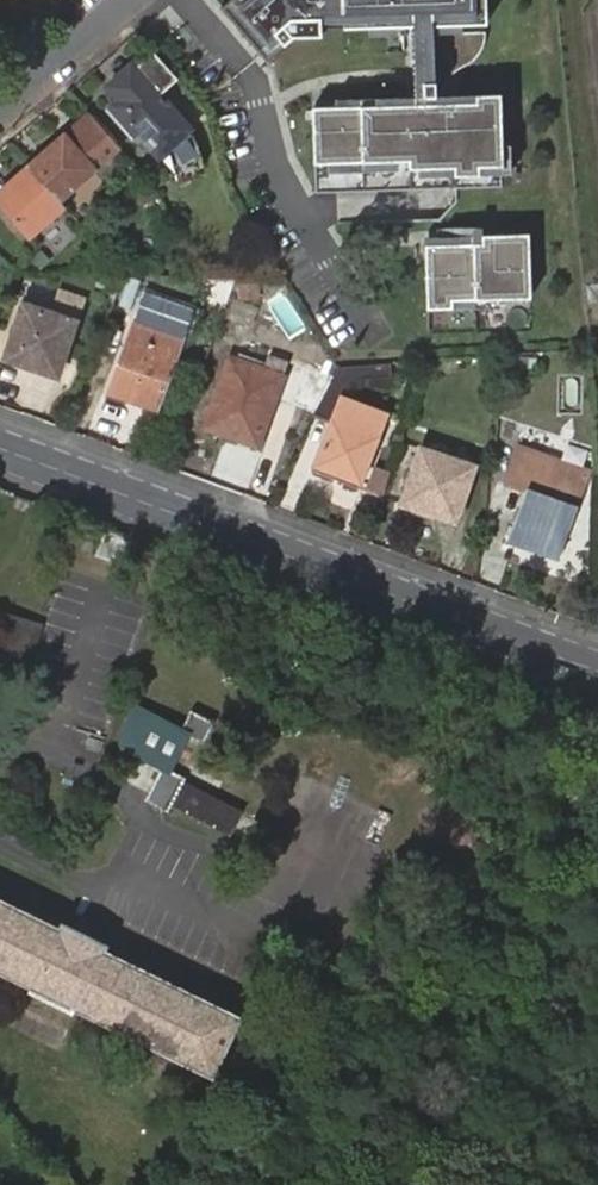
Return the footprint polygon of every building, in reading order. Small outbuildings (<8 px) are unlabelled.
[(218,1),(265,57),(291,36),(321,35),(321,23),(411,20),(435,19),(486,22),(485,0),(219,0),(218,1)] [(435,19),(411,20),(413,98),(311,101),(314,196),(441,192),(504,190),(501,93),(480,93),(480,101),(438,103),(435,19)] [(204,114),(153,53),(135,69),(131,65),(107,87),(119,100),(144,79),(189,129),(204,114)] [(108,110),(132,138),(137,134),(159,157),(189,129),(144,79),(119,100),(108,110)] [(65,137),(30,169),(60,203),(95,171),(65,137)] [(196,137),(169,154),(184,176),(211,159),(196,137)] [(64,207),(60,203),(30,169),(0,194),(0,203),(31,236),(64,207)] [(141,193),(147,213),(163,208),(158,188),(141,193)] [(486,243),(426,245),(428,309),(453,309),(453,299),(532,297),(530,233),(485,234),(486,243)] [(86,309),(89,295),(32,284),(29,299),(86,309)] [(230,315),(256,324),(263,306),(237,296),(230,315)] [(26,308),(6,361),(56,378),(75,325),(26,308)] [(136,325),(114,386),(141,396),(138,407),(157,414),(177,358),(153,348),(158,333),(136,325)] [(239,432),(262,440),(286,378),(283,376),(288,363),(270,356),(265,371),(231,359),(205,429),(236,440),(239,432)] [(338,367),(350,382),(355,372),(385,370),(384,363),(359,365),(350,366),(338,367)] [(141,396),(114,386),(110,396),(138,407),(141,396)] [(343,398),(327,391),(312,419),(332,426),(332,424),(374,440),(381,423),(339,408),(343,398)] [(378,442),(374,440),(332,424),(332,426),(314,474),(339,483),(343,473),(363,481),(378,442)] [(259,449),(262,440),(239,432),(236,440),(259,449)] [(543,547),(541,553),(557,559),(576,506),(588,475),(556,464),(558,460),(516,445),(503,480),(545,494),(545,496),(527,489),(513,528),(510,536),(543,547)] [(432,505),(457,514),(458,513),(473,466),(421,449),(416,463),(402,506),(429,515),(432,505)] [(343,473),(339,483),(360,490),(363,481),(343,473)] [(432,505),(429,515),(454,524),(457,514),(432,505)] [(508,541),(541,553),(543,547),(510,536),(508,541)] [(0,608),(0,701),(8,704),(39,620),(0,608)] [(183,728),(138,705),(116,748),(162,771),(147,801),(169,812),(173,805),(231,835),(247,803),(190,774),(192,769),(177,762),(190,736),(203,742),(214,721),(192,710),(183,728)] [(30,984),(27,990),(70,1011),(73,1005),(210,1073),(238,1017),(102,949),(105,942),(95,937),(76,927),(63,921),(59,928),(0,899),(0,969),(30,984)]
